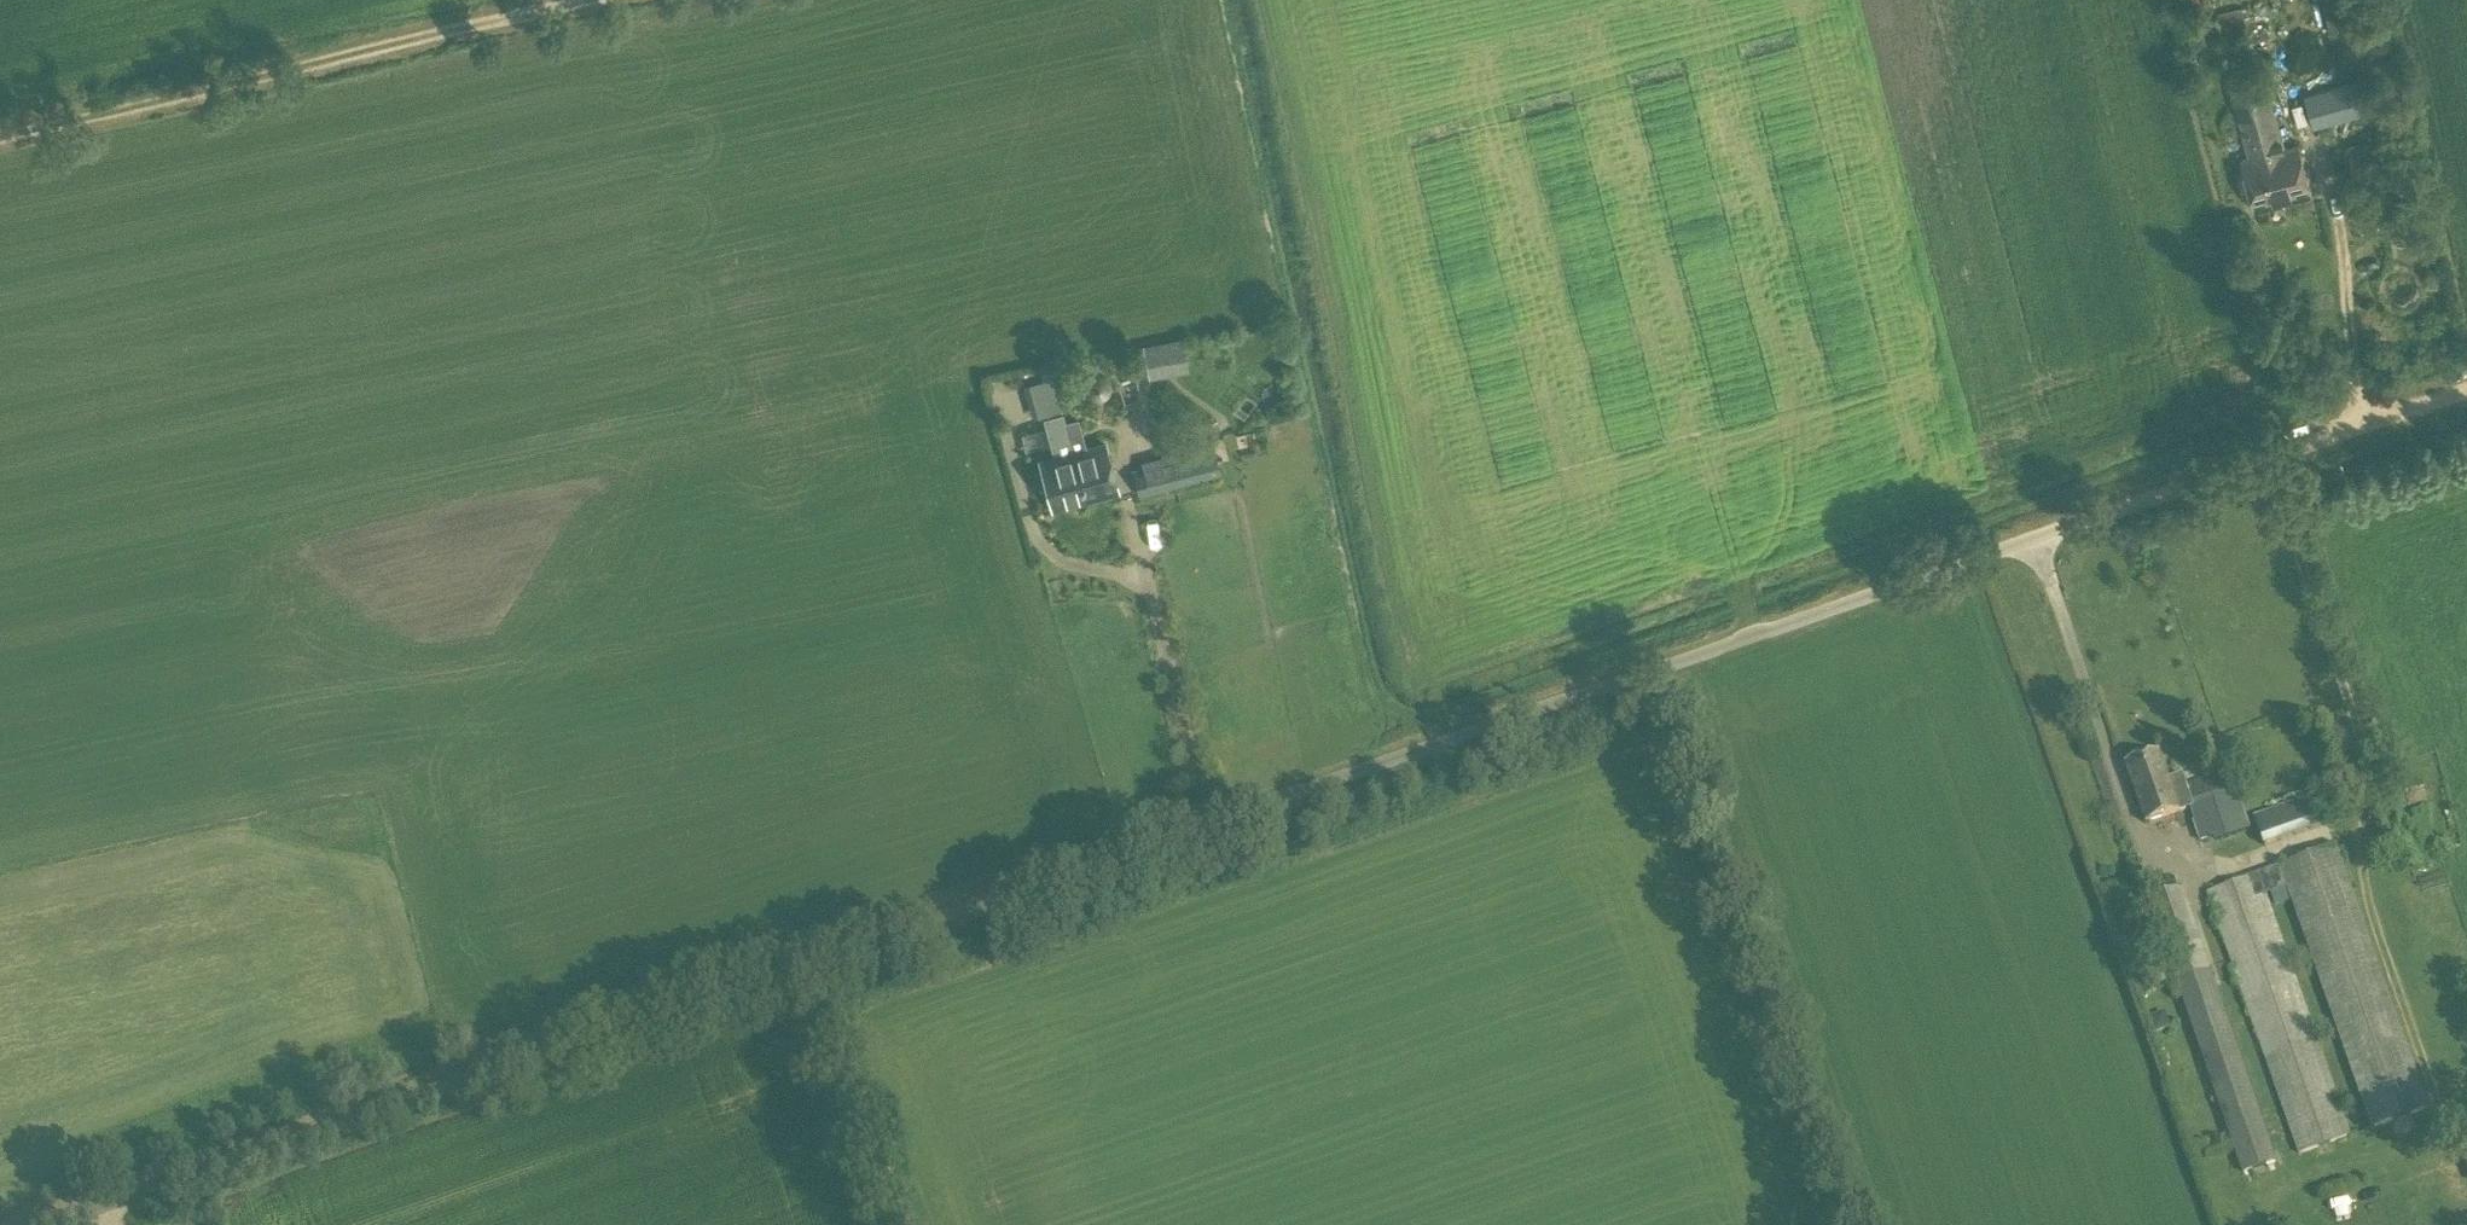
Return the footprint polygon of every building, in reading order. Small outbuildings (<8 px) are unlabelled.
[(2221,33),(2247,27),(2243,6),(2217,12),(2221,33)] [(2316,127),(2384,107),(2375,74),(2307,94),(2316,127)] [(2285,147),(2266,75),(2231,84),(2250,155),(2241,158),(2255,209),(2314,194),(2301,143),(2285,147)] [(1181,336),(1142,343),(1148,377),(1187,370),(1181,336)] [(1049,439),(1069,434),(1063,411),(1043,417),(1049,439)] [(1086,501),(1120,492),(1119,490),(1106,439),(1085,445),(1078,417),(1069,434),(1086,501)] [(1086,501),(1069,434),(1049,439),(1053,453),(1051,454),(1038,458),(1052,510),(1086,501)] [(1141,495),(1221,473),(1211,437),(1171,448),(1174,458),(1134,470),(1141,495)] [(1151,528),(1166,526),(1162,494),(1147,496),(1151,528)] [(2169,779),(2160,753),(2125,765),(2146,825),(2181,813),(2192,809),(2203,806),(2213,838),(2215,842),(2237,835),(2237,833),(2253,829),(2246,806),(2229,811),(2222,787),(2211,790),(2206,777),(2186,784),(2183,774),(2169,779)] [(2328,810),(2271,831),(2277,847),(2334,826),(2328,810)] [(2429,1109),(2337,847),(2206,893),(2298,1155),(2352,1136),(2267,896),(2270,894),(2287,888),(2292,901),(2372,1129),(2429,1109)] [(2243,1174),(2276,1163),(2182,888),(2148,899),(2243,1174)] [(2275,907),(2292,901),(2287,888),(2270,894),(2275,907)] [(2165,1012),(2149,1018),(2154,1033),(2170,1028),(2165,1012)] [(2458,1141),(2466,1169),(2466,1139),(2458,1141)]
